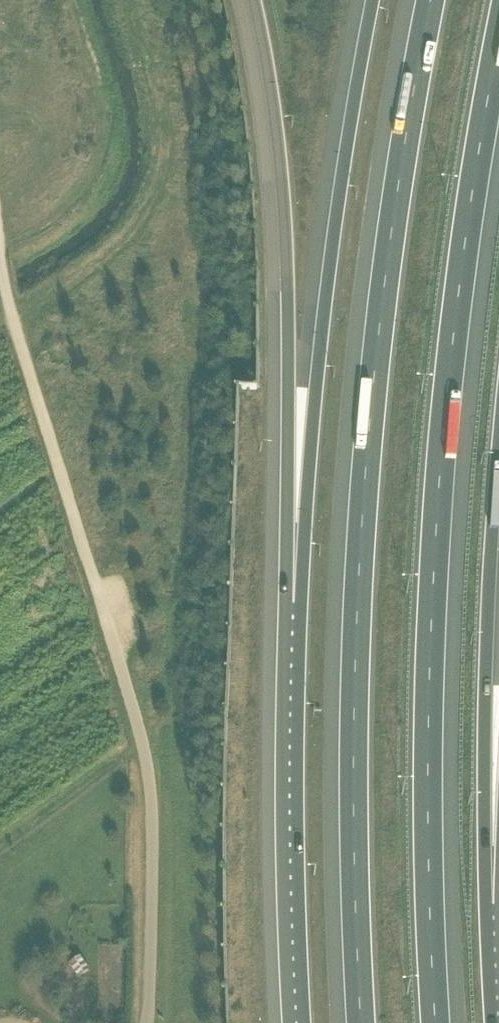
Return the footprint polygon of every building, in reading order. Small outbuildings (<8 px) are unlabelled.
[(88,972),(79,958),(68,965),(78,979),(88,972)]
